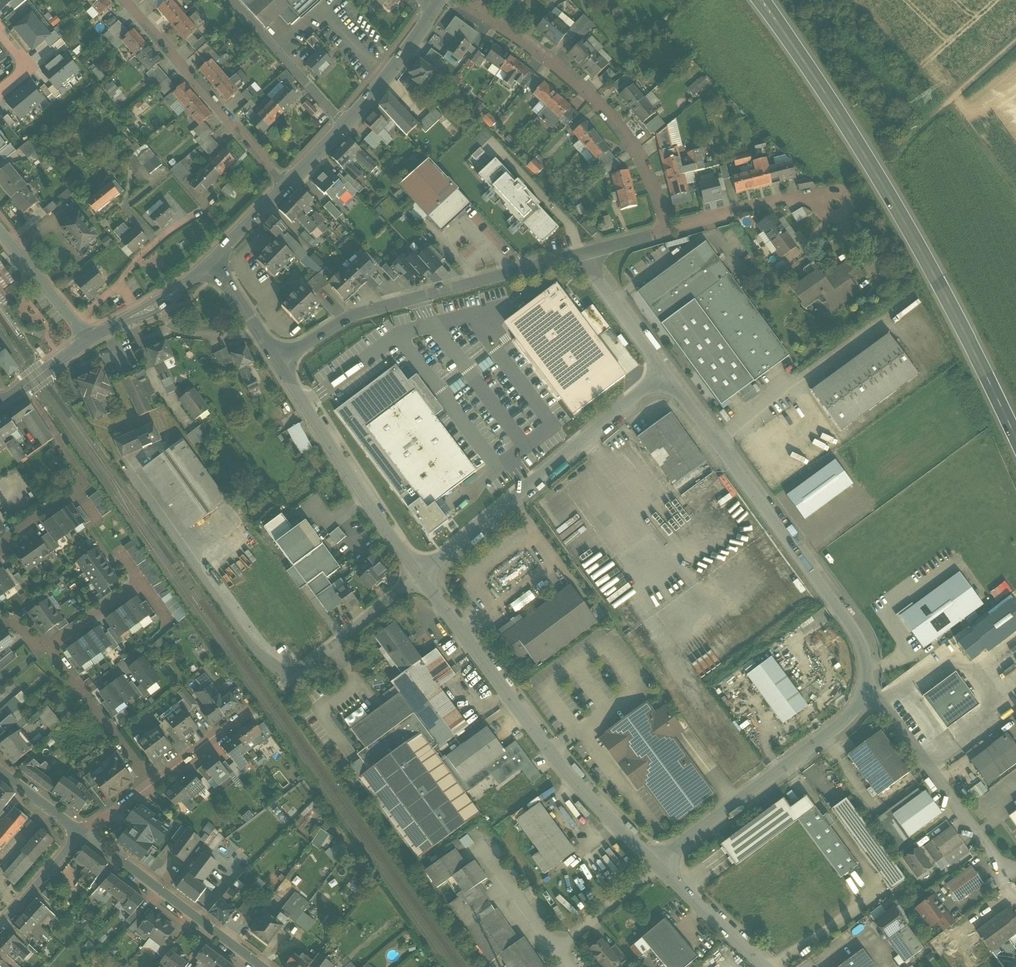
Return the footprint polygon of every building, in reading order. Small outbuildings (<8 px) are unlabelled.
[(9,5),(14,0),(0,0),(0,12),(9,5)] [(9,5),(14,11),(27,0),(14,0),(9,5)] [(107,0),(86,0),(99,16),(111,5),(107,0)] [(152,2),(157,9),(158,8),(167,0),(154,0),(152,2)] [(171,0),(167,0),(158,8),(172,24),(183,14),(171,0)] [(239,0),(264,28),(279,15),(289,6),(283,0),(239,0)] [(283,0),(289,6),(299,18),(319,0),(284,0),(283,0)] [(384,5),(389,10),(399,0),(389,0),(384,5)] [(289,6),(279,15),(288,25),(290,24),(291,26),(299,18),(289,6)] [(195,12),(188,19),(183,14),(172,24),(186,39),(191,34),(197,30),(197,29),(203,24),(203,21),(195,12)] [(568,28),(549,13),(535,29),(555,45),(565,34),(568,29),(568,28)] [(584,14),(579,19),(585,24),(586,23),(589,20),(584,14)] [(37,22),(31,15),(27,19),(26,18),(14,28),(32,50),(43,41),(50,36),(38,21),(37,22)] [(114,17),(105,25),(109,29),(118,22),(114,17)] [(579,19),(578,18),(573,23),(580,30),(585,24),(579,19)] [(109,29),(108,31),(116,41),(127,32),(118,22),(109,29)] [(580,30),(573,23),(568,28),(568,29),(565,34),(571,39),(577,33),(580,30)] [(580,30),(577,33),(581,38),(591,28),(586,23),(585,24),(580,30)] [(133,30),(121,41),(135,57),(147,46),(133,30)] [(50,49),(52,47),(61,39),(55,32),(50,36),(43,41),(50,49)] [(198,41),(191,34),(186,39),(185,40),(191,47),(198,41)] [(325,47),(314,34),(306,41),(317,53),(305,65),(318,77),(332,63),(320,51),(325,47)] [(470,45),(458,36),(447,50),(452,54),(460,60),(467,49),(470,45)] [(198,41),(191,47),(195,53),(206,44),(207,43),(202,37),(198,41)] [(61,39),(52,47),(56,51),(65,44),(61,39)] [(597,53),(583,40),(569,54),(583,67),(595,54),(597,53)] [(206,44),(195,53),(200,57),(210,48),(206,44)] [(161,62),(147,46),(135,57),(149,72),(161,62)] [(218,58),(210,48),(200,57),(205,64),(211,59),(214,62),(218,58)] [(509,58),(495,48),(486,60),(492,65),(500,70),(509,58)] [(472,53),(468,59),(473,64),(481,53),(475,49),(472,53)] [(460,60),(452,54),(447,60),(455,66),(460,60)] [(595,54),(583,67),(594,79),(607,66),(595,54)] [(61,58),(60,57),(53,63),(69,83),(74,78),(73,77),(80,72),(65,55),(61,58)] [(437,64),(427,56),(422,62),(433,70),(435,67),(437,64)] [(528,72),(509,58),(500,70),(495,77),(509,88),(513,83),(518,87),(528,72)] [(214,62),(211,59),(205,64),(199,69),(213,85),(225,75),(214,62)] [(422,62),(420,60),(409,74),(415,79),(411,83),(417,87),(418,86),(424,90),(431,80),(436,73),(436,72),(433,70),(422,62)] [(69,83),(53,63),(46,68),(47,70),(43,74),(57,91),(63,86),(64,87),(69,83)] [(500,70),(492,65),(487,72),(495,77),(500,70)] [(159,68),(148,77),(157,87),(167,78),(159,68)] [(609,69),(599,79),(605,85),(615,75),(609,69)] [(286,70),(277,79),(281,83),(282,84),(287,80),(291,76),(286,70)] [(528,72),(518,87),(523,90),(533,76),(534,76),(528,72)] [(436,73),(431,80),(438,86),(443,79),(436,73)] [(230,80),(225,75),(213,85),(227,101),(239,91),(238,90),(230,80)] [(236,75),(230,80),(238,90),(244,84),(236,75)] [(623,75),(609,87),(614,92),(628,80),(623,75)] [(687,88),(693,96),(709,83),(703,75),(687,88)] [(296,81),(291,76),(287,80),(292,85),(296,81)] [(533,76),(525,87),(531,92),(540,81),(533,76)] [(167,78),(157,87),(164,96),(175,86),(167,78)] [(117,104),(126,98),(113,80),(104,87),(117,104)] [(287,80),(282,84),(281,83),(277,87),(282,92),(288,87),(290,89),(293,86),(292,85),(287,80)] [(197,99),(183,83),(172,92),(178,100),(186,109),(197,99)] [(44,101),(30,84),(18,94),(32,111),(44,101)] [(543,84),(532,97),(545,108),(556,95),(543,84)] [(48,99),(52,95),(48,90),(44,85),(39,89),(48,99)] [(60,95),(53,86),(48,90),(52,95),(48,99),(51,103),(60,95)] [(249,86),(240,94),(248,102),(250,100),(257,94),(249,86)] [(632,86),(618,98),(629,110),(643,98),(632,86)] [(277,87),(270,94),(275,99),(282,92),(277,87)] [(275,99),(272,102),(283,113),(298,98),(290,89),(288,87),(282,92),(275,99)] [(749,91),(740,99),(747,107),(757,99),(749,91)] [(172,92),(163,99),(170,107),(178,100),(172,92)] [(32,111),(18,94),(6,104),(20,121),(32,111)] [(417,125),(388,94),(378,107),(379,107),(390,119),(406,136),(418,125),(417,125)] [(556,95),(545,108),(558,120),(561,116),(569,107),(556,95)] [(643,98),(629,110),(641,124),(655,112),(643,98)] [(211,114),(197,99),(186,109),(199,124),(203,121),(211,114)] [(248,102),(240,109),(244,114),(251,109),(255,105),(250,100),(248,102)] [(678,117),(683,123),(704,106),(699,100),(678,117)] [(302,107),(315,115),(319,108),(306,101),(302,107)] [(257,116),(257,117),(267,128),(283,113),(272,102),(257,116)] [(390,119),(379,107),(375,112),(386,123),(390,119)] [(569,107),(561,116),(569,123),(577,114),(569,107)] [(558,120),(545,108),(538,115),(544,120),(543,121),(545,122),(545,121),(551,127),(558,120)] [(267,128),(257,117),(257,116),(251,109),(244,114),(251,122),(251,123),(261,134),(267,128)] [(438,121),(442,117),(435,109),(431,113),(438,121)] [(386,123),(375,112),(364,123),(376,136),(377,136),(383,129),(387,124),(386,123)] [(434,125),(438,121),(431,113),(426,117),(434,125)] [(488,114),(482,120),(490,128),(496,123),(488,114)] [(7,115),(3,119),(11,128),(15,124),(7,115)] [(429,129),(434,125),(426,117),(422,121),(429,129)] [(140,118),(133,124),(136,128),(143,122),(140,118)] [(658,118),(645,129),(650,134),(663,123),(658,118)] [(199,124),(192,130),(198,137),(208,127),(203,121),(199,124)] [(425,133),(429,129),(422,121),(417,125),(418,125),(425,133)] [(586,122),(572,133),(579,142),(583,147),(597,136),(586,122)] [(208,127),(198,137),(202,142),(209,136),(213,133),(208,127)] [(666,127),(655,136),(659,152),(672,149),(666,127)] [(390,137),(383,129),(377,136),(386,146),(392,140),(390,138),(390,137)] [(11,146),(11,145),(7,148),(1,139),(4,137),(0,132),(0,156),(11,146)] [(382,142),(372,132),(363,141),(373,150),(382,142)] [(202,142),(200,144),(209,154),(218,146),(209,136),(202,142)] [(597,136),(583,147),(594,162),(607,152),(608,151),(597,136)] [(361,151),(349,138),(339,148),(352,161),(355,158),(361,151)] [(29,141),(19,149),(27,159),(37,151),(29,141)] [(579,142),(573,146),(578,152),(583,147),(579,142)] [(143,143),(131,153),(135,159),(148,148),(143,143)] [(0,156),(4,161),(16,151),(11,146),(0,156)] [(594,162),(583,147),(578,152),(588,166),(594,162)] [(659,152),(667,179),(683,175),(682,170),(676,147),(672,149),(659,152)] [(719,165),(714,147),(708,149),(712,163),(702,166),(703,170),(719,165)] [(148,148),(135,159),(141,165),(154,156),(148,148)] [(352,161),(339,148),(331,157),(343,170),(349,164),(352,161)] [(223,151),(209,166),(220,177),(235,162),(223,151)] [(376,166),(361,151),(355,158),(369,173),(376,166)] [(698,151),(687,154),(691,168),(692,172),(703,170),(702,166),(698,151)] [(615,160),(607,152),(594,162),(600,170),(603,167),(615,160)] [(745,155),(733,158),(735,166),(747,163),(745,155)] [(154,156),(141,165),(148,174),(161,164),(154,156)] [(791,162),(785,156),(773,159),(775,166),(775,167),(779,182),(779,183),(796,178),(791,162)] [(447,180),(428,159),(399,186),(400,187),(406,194),(414,203),(427,217),(441,232),(471,205),(457,190),(458,190),(448,179),(447,180)] [(533,160),(526,167),(536,176),(543,169),(533,160)] [(615,160),(603,167),(608,175),(619,167),(615,160)] [(191,174),(180,162),(170,171),(181,183),(191,174)] [(479,178),(542,244),(559,228),(496,162),(479,178)] [(765,162),(748,166),(749,173),(754,189),(771,185),(771,184),(767,169),(765,162)] [(336,176),(324,164),(310,178),(322,190),(327,185),(336,176)] [(349,164),(343,170),(347,174),(354,180),(355,179),(359,175),(349,164)] [(9,165),(0,172),(0,184),(11,198),(25,186),(26,185),(9,165)] [(220,177),(209,166),(190,185),(202,196),(220,177)] [(726,166),(719,168),(723,180),(729,179),(726,166)] [(775,167),(767,169),(771,184),(779,182),(775,167)] [(629,172),(612,177),(616,193),(633,188),(629,172)] [(749,173),(731,178),(735,194),(754,189),(749,173)] [(354,180),(347,174),(343,178),(352,187),(354,189),(360,184),(355,179),(354,180)] [(683,175),(667,179),(671,197),(687,193),(688,192),(683,175)] [(340,181),(336,176),(327,185),(331,189),(333,187),(336,191),(342,197),(349,190),(340,181)] [(352,187),(343,178),(340,181),(349,190),(352,187)] [(705,200),(722,195),(717,178),(700,182),(705,200)] [(122,190),(113,180),(108,184),(117,194),(122,190)] [(809,180),(797,182),(798,190),(815,187),(809,180)] [(551,181),(545,187),(554,195),(560,189),(551,181)] [(108,184),(86,202),(95,212),(117,194),(108,184)] [(331,189),(327,185),(322,190),(329,197),(336,191),(333,187),(331,189)] [(37,201),(25,186),(11,198),(24,213),(37,201)] [(229,186),(224,192),(228,196),(233,190),(229,186)] [(400,187),(392,195),(398,201),(406,194),(400,187)] [(163,195),(157,188),(154,192),(160,198),(163,195)] [(313,201),(300,188),(290,199),(317,228),(321,223),(322,222),(310,209),(308,210),(306,208),(313,201)] [(633,188),(616,193),(621,210),(638,205),(633,188)] [(687,193),(671,197),(674,205),(689,201),(687,193)] [(317,228),(290,199),(279,211),(291,223),(295,219),(310,234),(313,231),(317,228)] [(324,207),(337,220),(343,214),(330,201),(324,207)] [(52,202),(42,210),(46,215),(56,207),(52,202)] [(427,217),(414,203),(407,210),(419,224),(427,217)] [(164,206),(150,218),(160,228),(166,222),(165,221),(172,215),(164,206)] [(802,210),(790,217),(794,225),(806,218),(802,210)] [(87,226),(77,214),(73,218),(70,214),(62,221),(64,224),(60,228),(78,250),(86,245),(87,243),(89,246),(93,247),(97,244),(96,240),(94,238),(96,236),(92,232),(96,229),(91,223),(87,226)] [(772,214),(756,225),(762,234),(764,233),(770,242),(784,231),(776,220),(772,214)] [(289,232),(273,216),(263,227),(277,240),(279,243),(286,236),(289,232)] [(784,231),(790,227),(782,216),(776,220),(784,231)] [(586,220),(581,226),(592,237),(597,232),(586,220)] [(122,222),(112,231),(121,241),(131,232),(122,222)] [(328,230),(321,223),(317,228),(323,234),(328,230)] [(790,227),(784,231),(793,244),(799,239),(790,227)] [(146,239),(136,228),(131,232),(121,241),(131,253),(146,239)] [(323,234),(317,228),(313,231),(319,238),(323,234)] [(784,231),(770,242),(777,251),(776,253),(781,260),(796,248),(793,244),(784,231)] [(300,250),(286,236),(279,243),(293,257),(300,250)] [(271,246),(269,247),(267,248),(268,249),(265,252),(264,252),(262,254),(262,255),(256,261),(274,278),(294,258),(293,257),(279,243),(277,240),(271,246)] [(729,275),(705,242),(695,250),(719,282),(729,275)] [(86,245),(78,250),(83,256),(90,250),(86,245)] [(306,256),(300,250),(293,257),(294,258),(299,263),(305,256),(306,256)] [(695,250),(637,292),(661,325),(694,301),(719,282),(695,250)] [(427,251),(418,259),(428,270),(432,274),(440,267),(427,251)] [(414,255),(406,263),(416,274),(419,278),(428,270),(418,259),(414,255)] [(321,271),(305,256),(299,263),(315,278),(318,275),(321,271)] [(2,286),(11,283),(2,257),(0,258),(0,279),(2,286)] [(359,262),(358,261),(352,266),(365,280),(375,271),(363,259),(359,262)] [(406,263),(402,259),(394,266),(408,282),(416,274),(406,263)] [(858,270),(851,260),(839,268),(845,275),(847,273),(850,276),(854,273),(858,270)] [(783,261),(774,267),(777,271),(785,265),(783,261)] [(813,263),(803,270),(809,278),(793,291),(804,306),(821,294),(832,309),(843,300),(845,302),(854,295),(847,287),(851,284),(845,275),(839,268),(831,274),(834,277),(827,282),(813,263)] [(387,264),(382,268),(394,281),(399,277),(387,264)] [(352,266),(340,277),(338,275),(329,283),(344,299),(365,280),(352,266)] [(92,268),(75,283),(89,299),(95,294),(91,290),(103,281),(92,268)] [(863,277),(858,270),(854,273),(859,280),(863,277)] [(315,278),(308,284),(317,294),(327,285),(318,275),(315,278)] [(744,295),(729,275),(719,282),(694,301),(753,382),(788,356),(744,295)] [(579,316),(555,284),(503,324),(514,339),(512,341),(557,399),(559,398),(572,416),(625,376),(596,339),(610,329),(592,306),(579,316)] [(302,287),(296,293),(295,293),(293,295),(290,299),(290,298),(288,300),(287,301),(281,307),(298,325),(319,305),(302,287)] [(753,382),(694,301),(661,325),(720,406),(738,393),(750,384),(753,382)] [(888,333),(810,390),(840,430),(917,374),(888,333)] [(165,342),(147,350),(154,365),(161,362),(172,357),(165,342)] [(232,361),(224,346),(213,355),(223,368),(232,361)] [(246,346),(232,353),(239,369),(247,366),(253,363),(246,346)] [(5,354),(0,358),(0,366),(1,367),(3,366),(9,374),(16,369),(5,354)] [(480,364),(484,371),(495,365),(491,358),(480,364)] [(161,362),(154,365),(161,380),(168,377),(161,362)] [(408,379),(396,364),(335,409),(429,533),(449,519),(436,501),(475,472),(434,415),(443,408),(417,373),(408,379)] [(247,366),(239,369),(245,382),(253,379),(247,366)] [(113,394),(101,367),(75,379),(94,420),(111,412),(104,398),(113,394)] [(143,370),(137,373),(136,372),(122,378),(133,403),(144,398),(154,393),(143,370)] [(168,377),(161,380),(168,395),(175,391),(168,377)] [(253,379),(245,382),(249,391),(259,387),(254,378),(253,379)] [(750,384),(738,393),(745,402),(757,394),(750,384)] [(209,410),(193,389),(179,400),(195,421),(209,410)] [(144,398),(133,403),(139,415),(150,410),(144,398)] [(28,401),(7,416),(14,425),(24,418),(34,411),(28,401)] [(53,439),(34,411),(24,418),(38,439),(43,446),(53,439)] [(670,414),(637,438),(644,448),(677,424),(670,414)] [(0,421),(0,439),(2,442),(11,436),(17,431),(14,425),(7,416),(0,421)] [(153,423),(115,441),(122,457),(160,440),(153,423)] [(312,448),(298,424),(288,430),(301,454),(312,448)] [(706,463),(677,424),(644,448),(673,487),(706,463)] [(199,427),(192,432),(201,443),(203,434),(199,427)] [(201,443),(192,432),(187,436),(195,447),(201,443)] [(22,451),(11,436),(2,442),(6,447),(18,464),(27,458),(22,451)] [(225,500),(180,438),(144,465),(161,488),(156,492),(167,506),(171,503),(189,527),(225,500)] [(38,439),(22,451),(27,458),(43,446),(38,439)] [(835,461),(786,496),(804,520),(852,485),(835,461)] [(765,476),(773,488),(784,482),(776,469),(765,476)] [(714,496),(721,506),(737,495),(724,475),(712,482),(719,493),(714,496)] [(92,503),(101,496),(98,492),(88,498),(92,503)] [(101,496),(92,503),(95,508),(104,501),(101,496)] [(104,501),(95,508),(102,518),(112,511),(105,501),(104,501)] [(75,510),(71,506),(62,512),(74,529),(83,523),(75,510)] [(90,522),(79,507),(75,510),(83,523),(85,525),(90,522)] [(74,529),(62,512),(53,519),(65,536),(74,529)] [(281,514),(264,528),(275,543),(293,530),(281,514)] [(53,519),(44,525),(49,533),(56,543),(56,542),(65,536),(53,519)] [(293,530),(275,543),(293,567),(323,545),(314,534),(318,531),(315,526),(311,529),(305,521),(293,530)] [(346,537),(338,528),(329,535),(337,544),(346,537)] [(56,543),(49,533),(44,536),(54,551),(60,547),(56,542),(56,543)] [(331,549),(337,544),(329,535),(324,540),(331,549)] [(54,551),(44,536),(39,540),(50,554),(54,551)] [(39,540),(37,537),(26,545),(39,563),(50,555),(50,554),(39,540)] [(126,552),(136,545),(133,540),(123,547),(126,552)] [(39,563),(26,545),(14,553),(27,571),(39,563)] [(130,557),(140,550),(136,545),(126,552),(130,557)] [(323,545),(293,567),(306,585),(317,599),(333,588),(322,574),(322,573),(326,579),(340,568),(323,545)] [(95,549),(77,562),(85,573),(103,560),(95,549)] [(133,562),(143,555),(140,550),(130,557),(133,562)] [(137,567),(147,560),(143,555),(133,562),(137,567)] [(370,564),(362,571),(365,574),(359,579),(369,590),(383,577),(382,576),(387,571),(375,559),(370,564)] [(103,560),(85,573),(92,583),(110,570),(103,560)] [(137,567),(140,571),(150,565),(147,560),(137,567)] [(144,576),(154,569),(150,565),(140,571),(144,576)] [(306,585),(293,567),(286,572),(299,590),(306,585)] [(13,577),(8,569),(3,573),(13,587),(18,584),(13,577)] [(160,578),(154,569),(144,576),(150,585),(160,578)] [(1,570),(0,571),(0,590),(3,595),(13,587),(3,573),(1,570)] [(110,570),(92,583),(100,593),(100,594),(109,588),(118,581),(110,570)] [(18,573),(13,577),(18,584),(21,589),(26,585),(18,573)] [(900,618),(923,649),(982,606),(959,574),(900,618)] [(160,578),(150,585),(154,590),(163,583),(160,578)] [(994,598),(1011,586),(1007,580),(990,592),(994,598)] [(163,583),(154,590),(157,595),(167,588),(163,583)] [(358,603),(345,585),(336,592),(335,593),(342,602),(348,610),(358,603)] [(522,621),(510,630),(528,653),(537,667),(597,622),(570,585),(522,621)] [(18,594),(13,587),(3,595),(7,601),(18,594)] [(109,588),(100,594),(100,593),(94,598),(97,603),(112,593),(109,588)] [(167,588),(157,595),(161,600),(170,594),(170,593),(167,588)] [(333,588),(317,599),(327,613),(342,602),(335,593),(336,592),(333,588)] [(511,605),(517,612),(537,597),(531,590),(511,605)] [(46,593),(37,600),(40,605),(47,600),(50,598),(46,593)] [(170,594),(161,600),(165,604),(173,598),(170,594)] [(50,598),(47,600),(55,610),(61,606),(54,595),(50,598)] [(165,604),(164,605),(168,609),(168,610),(177,603),(174,598),(173,598),(165,604)] [(141,605),(136,599),(126,606),(139,623),(148,616),(149,616),(141,605)] [(40,605),(29,613),(33,618),(32,618),(36,624),(55,610),(47,600),(40,605)] [(156,616),(146,601),(141,605),(149,616),(148,616),(151,620),(156,616)] [(957,644),(970,662),(1015,628),(1015,605),(1014,602),(957,644)] [(177,603),(168,610),(171,614),(181,608),(177,603)] [(126,606),(116,613),(129,630),(139,623),(126,606)] [(181,608),(171,614),(178,623),(186,615),(181,608)] [(55,610),(36,624),(40,630),(41,629),(44,634),(55,626),(62,621),(55,610)] [(129,630),(116,613),(106,620),(112,627),(119,637),(120,636),(129,630)] [(496,629),(501,636),(510,630),(522,621),(517,613),(496,629)] [(62,621),(55,626),(59,631),(68,624),(65,619),(62,621)] [(406,640),(394,623),(374,637),(375,638),(377,636),(391,654),(389,656),(389,657),(391,655),(404,672),(401,673),(402,674),(421,660),(410,645),(414,642),(410,637),(406,640)] [(119,637),(112,627),(107,631),(108,632),(117,645),(123,641),(120,636),(119,637)] [(98,629),(88,636),(100,653),(109,646),(110,646),(103,636),(98,629)] [(528,653),(510,630),(501,636),(519,660),(528,653)] [(0,635),(0,651),(7,646),(12,643),(4,632),(0,635)] [(117,645),(108,632),(103,636),(110,646),(109,646),(113,651),(118,647),(117,645)] [(88,636),(78,643),(90,660),(100,653),(88,636)] [(90,660),(78,643),(68,650),(73,657),(80,667),(81,666),(90,660)] [(199,656),(207,652),(204,644),(196,648),(199,656)] [(0,651),(0,662),(11,653),(12,652),(7,646),(0,651)] [(402,674),(391,682),(394,686),(399,694),(413,713),(437,746),(439,748),(468,726),(439,688),(455,676),(436,649),(421,660),(402,674)] [(64,653),(69,660),(73,657),(68,650),(64,653)] [(0,662),(0,663),(4,667),(15,658),(11,653),(0,662)] [(80,667),(73,657),(69,660),(68,661),(79,676),(85,671),(81,666),(80,667)] [(771,657),(746,676),(782,725),(807,706),(771,657)] [(159,681),(143,658),(129,668),(141,685),(146,691),(146,690),(159,681)] [(459,672),(455,665),(450,669),(455,675),(459,672)] [(979,705),(955,672),(922,697),(946,729),(979,705)] [(127,685),(121,678),(111,686),(124,702),(133,696),(134,695),(127,685)] [(209,679),(200,686),(202,688),(204,691),(211,686),(213,685),(209,679)] [(137,688),(131,682),(127,685),(134,695),(133,696),(136,700),(142,696),(137,688)] [(141,685),(137,688),(142,696),(145,700),(150,696),(146,690),(146,691),(141,685)] [(124,702),(111,686),(101,693),(106,701),(113,710),(114,709),(124,702)] [(238,706),(230,695),(222,700),(211,686),(204,691),(213,702),(213,703),(224,717),(238,706)] [(380,696),(385,704),(399,694),(394,686),(380,696)] [(213,703),(213,702),(204,691),(202,688),(195,693),(206,708),(201,712),(212,726),(224,717),(213,703)] [(186,692),(180,690),(177,693),(183,700),(184,701),(190,697),(186,692)] [(15,697),(22,705),(28,699),(21,692),(15,697)] [(385,704),(351,729),(365,748),(365,749),(413,713),(399,694),(385,704)] [(7,718),(15,711),(17,709),(22,705),(15,697),(0,711),(7,718)] [(190,697),(184,701),(191,711),(197,707),(190,697)] [(184,701),(183,700),(178,704),(181,708),(182,708),(187,714),(191,711),(184,701)] [(113,710),(106,701),(101,704),(112,719),(118,714),(114,709),(113,710)] [(654,714),(646,703),(605,733),(645,787),(673,825),(714,794),(672,737),(681,731),(682,730),(665,707),(654,714)] [(178,704),(170,709),(174,714),(181,708),(178,704)] [(1008,718),(1013,714),(1006,705),(990,715),(992,719),(1004,712),(1008,718)] [(47,706),(37,715),(42,720),(52,712),(47,706)] [(174,714),(173,714),(190,737),(196,733),(194,731),(197,729),(187,714),(182,708),(174,714)] [(170,709),(162,716),(165,720),(173,714),(174,714),(170,709)] [(16,722),(21,717),(15,711),(7,718),(0,725),(0,736),(16,722)] [(42,720),(44,722),(54,714),(52,712),(42,720)] [(413,713),(365,749),(365,748),(357,755),(364,765),(360,768),(355,772),(359,778),(420,733),(433,749),(437,746),(413,713)] [(54,714),(44,722),(52,732),(62,723),(54,714)] [(190,737),(173,714),(165,720),(165,721),(170,727),(181,741),(184,739),(185,741),(190,737)] [(29,722),(23,716),(21,717),(16,722),(22,729),(29,722)] [(165,720),(162,716),(156,720),(161,725),(165,731),(170,727),(165,721),(165,720)] [(252,721),(233,735),(234,737),(242,746),(253,739),(256,743),(264,737),(257,727),(252,721)] [(272,735),(263,722),(257,727),(264,737),(266,739),(272,735)] [(165,731),(161,725),(156,729),(163,738),(168,734),(165,731)] [(487,727),(446,757),(465,782),(505,751),(487,727)] [(156,729),(137,743),(152,763),(171,749),(163,738),(156,729)] [(1,743),(0,745),(0,750),(5,755),(3,756),(7,761),(8,760),(13,765),(33,748),(19,731),(1,743)] [(910,772),(880,731),(847,755),(877,796),(910,772)] [(359,778),(419,858),(480,813),(465,794),(465,793),(441,761),(433,749),(420,733),(359,778)] [(645,787),(605,733),(598,739),(637,793),(645,787)] [(970,762),(987,785),(1015,764),(1015,745),(1008,733),(970,762)] [(242,746),(234,737),(220,747),(229,758),(233,763),(239,771),(239,770),(248,764),(242,756),(246,752),(242,746)] [(511,760),(491,774),(494,778),(497,783),(506,777),(507,779),(520,768),(530,762),(516,743),(505,751),(511,760)] [(126,762),(117,751),(112,755),(112,757),(114,760),(116,759),(121,765),(126,762)] [(505,751),(465,782),(470,790),(484,780),(487,784),(494,778),(491,774),(511,760),(505,751)] [(220,766),(211,755),(200,765),(212,779),(218,786),(229,777),(220,766)] [(465,782),(446,757),(441,761),(465,793),(470,790),(465,782)] [(40,766),(30,758),(18,769),(51,794),(57,786),(39,772),(47,765),(45,762),(40,766)] [(114,760),(110,764),(109,766),(111,768),(105,773),(120,792),(123,790),(123,789),(126,787),(124,786),(131,781),(131,779),(121,765),(116,759),(114,760)] [(233,773),(224,762),(220,766),(229,777),(233,773)] [(239,771),(233,763),(229,767),(237,777),(237,778),(242,774),(239,770),(239,771)] [(73,765),(63,779),(74,787),(77,783),(82,787),(87,793),(91,787),(84,778),(73,765)] [(532,766),(523,772),(526,776),(532,783),(541,777),(532,766)] [(212,779),(202,767),(197,771),(203,779),(207,783),(212,779)] [(526,776),(523,772),(520,768),(507,779),(499,785),(504,792),(526,776)] [(90,773),(84,778),(91,787),(92,789),(97,785),(94,781),(96,780),(90,773)] [(96,780),(94,781),(97,785),(107,799),(116,793),(118,795),(120,792),(105,773),(96,780)] [(199,783),(190,773),(178,784),(188,795),(192,800),(204,789),(199,783)] [(229,777),(234,783),(238,779),(237,778),(237,777),(233,773),(229,777)] [(74,787),(63,779),(57,786),(51,794),(78,814),(86,804),(89,806),(93,801),(87,793),(82,787),(77,783),(74,787)] [(207,783),(203,779),(199,783),(204,789),(207,791),(211,787),(207,783)] [(3,810),(7,804),(15,794),(1,782),(0,783),(0,813),(3,810)] [(178,784),(165,796),(175,808),(175,807),(180,802),(188,795),(178,784)] [(984,794),(977,785),(972,788),(979,798),(984,794)] [(891,787),(883,793),(886,797),(894,791),(891,787)] [(972,788),(967,792),(974,801),(979,798),(972,788)] [(924,791),(892,815),(909,838),(941,814),(924,791)] [(188,795),(180,802),(190,812),(198,806),(192,800),(188,795)] [(860,808),(850,796),(846,799),(855,812),(860,808)] [(783,799),(720,844),(722,847),(720,848),(724,854),(726,853),(729,856),(727,858),(731,864),(734,863),(736,866),(797,821),(815,807),(807,797),(790,809),(783,799)] [(846,799),(845,799),(831,810),(890,891),(894,888),(905,880),(855,812),(846,799)] [(574,851),(538,802),(514,820),(537,851),(530,857),(544,873),(574,851)] [(173,834),(139,807),(125,826),(130,830),(117,846),(142,865),(154,848),(159,852),(173,834)] [(859,866),(815,807),(797,821),(841,879),(859,866)] [(7,816),(0,822),(0,851),(1,850),(28,818),(14,808),(7,816)] [(565,809),(560,813),(576,829),(580,824),(565,809)] [(181,827),(172,840),(178,845),(179,845),(188,832),(182,827),(181,827)] [(951,827),(931,841),(943,857),(962,843),(951,827)] [(41,830),(21,852),(26,857),(34,863),(54,841),(41,830)] [(188,832),(179,845),(178,845),(172,854),(183,862),(200,840),(188,832)] [(213,832),(204,844),(209,847),(217,836),(213,832)] [(209,837),(205,834),(200,841),(204,843),(209,837)] [(460,839),(466,848),(474,843),(469,834),(460,839)] [(339,839),(325,853),(335,862),(348,849),(339,839)] [(943,857),(931,841),(923,847),(935,863),(943,857)] [(962,843),(943,857),(950,867),(959,860),(969,852),(962,843)] [(108,865),(84,846),(72,860),(84,869),(87,871),(96,879),(104,869),(108,865)] [(930,868),(917,849),(910,854),(911,855),(905,860),(918,877),(930,868)] [(467,866),(455,850),(425,871),(437,888),(446,881),(467,866)] [(203,854),(188,875),(201,885),(217,865),(203,854)] [(26,857),(6,879),(11,884),(14,886),(34,863),(26,857)] [(942,872),(950,867),(943,857),(935,863),(942,872)] [(959,860),(950,867),(953,871),(963,864),(959,860)] [(467,866),(446,881),(458,898),(475,887),(481,882),(486,879),(474,861),(467,866)] [(970,867),(946,885),(958,901),(982,883),(978,878),(979,877),(979,876),(977,872),(976,872),(974,873),(970,867)] [(96,879),(87,871),(84,869),(84,870),(83,870),(84,872),(85,873),(79,881),(89,890),(91,888),(90,887),(97,879),(96,879)] [(111,875),(104,869),(96,879),(97,879),(102,884),(111,875)] [(102,884),(91,896),(104,906),(112,896),(111,895),(121,882),(111,875),(102,884)] [(201,885),(188,875),(176,890),(195,904),(202,894),(206,889),(201,885)] [(568,875),(563,877),(571,898),(575,896),(568,875)] [(354,877),(348,886),(356,891),(362,883),(354,877)] [(905,880),(894,888),(897,893),(909,885),(905,880)] [(136,894),(121,882),(111,895),(112,896),(125,906),(136,894)] [(486,903),(488,902),(493,898),(481,882),(475,887),(486,903)] [(14,886),(11,884),(8,888),(15,894),(19,890),(14,886)] [(239,891),(232,886),(221,900),(224,902),(226,901),(230,896),(234,899),(239,891)] [(494,910),(488,902),(486,903),(475,887),(458,898),(448,905),(489,963),(499,956),(498,955),(515,944),(492,912),(494,910)] [(54,898),(46,890),(42,894),(50,902),(54,898)] [(136,894),(125,906),(122,908),(131,916),(136,910),(144,901),(136,894)] [(202,894),(195,904),(200,907),(207,898),(202,894)] [(310,905),(298,895),(290,906),(302,915),(303,914),(310,905)] [(892,897),(881,905),(887,913),(893,909),(894,909),(898,905),(892,897)] [(932,897),(916,908),(922,917),(925,921),(930,927),(937,922),(936,921),(945,915),(932,897)] [(41,904),(36,899),(24,912),(38,925),(41,921),(50,911),(41,904)] [(50,911),(55,917),(60,912),(45,899),(41,904),(50,911)] [(224,902),(221,900),(208,914),(223,925),(235,910),(224,902)] [(290,906),(288,904),(280,915),(287,921),(289,919),(295,924),(302,915),(290,906)] [(874,923),(887,913),(881,905),(868,915),(874,923)] [(898,905),(894,909),(893,909),(887,913),(874,923),(886,939),(905,925),(910,921),(898,905)] [(494,910),(492,912),(515,944),(521,939),(499,907),(494,910)] [(976,932),(991,952),(1015,933),(1015,917),(1013,913),(1009,908),(976,932)] [(136,910),(131,916),(126,921),(130,925),(138,917),(141,914),(136,910)] [(50,911),(41,921),(47,926),(55,917),(50,911)] [(38,925),(24,912),(13,925),(26,938),(31,932),(37,938),(40,935),(44,931),(38,925)] [(144,922),(139,929),(136,934),(145,941),(148,936),(150,938),(164,920),(158,915),(157,915),(156,917),(151,913),(144,922)] [(303,914),(302,915),(295,924),(307,933),(315,923),(303,914)] [(945,915),(936,921),(937,922),(944,931),(954,924),(947,914),(945,915)] [(275,921),(267,915),(252,934),(268,946),(283,927),(275,921)] [(280,915),(275,921),(283,927),(287,921),(280,915)] [(130,925),(126,930),(134,936),(136,934),(139,929),(144,922),(138,917),(130,925)] [(922,917),(916,921),(919,925),(925,921),(922,917)] [(641,938),(641,939),(630,948),(639,959),(650,949),(665,966),(686,966),(697,957),(664,919),(641,938)] [(164,920),(150,938),(161,946),(167,939),(174,930),(169,926),(170,925),(169,924),(164,920)] [(905,925),(886,939),(904,963),(923,949),(905,925)] [(8,931),(0,939),(0,950),(6,955),(19,941),(8,931)] [(51,937),(44,931),(40,935),(47,942),(51,937)] [(523,938),(521,939),(515,944),(498,955),(499,956),(505,965),(507,966),(543,966),(523,938)] [(167,939),(161,946),(156,953),(163,958),(169,950),(174,944),(167,939)] [(608,950),(600,940),(596,943),(596,944),(591,949),(590,952),(594,956),(594,957),(597,961),(598,961),(603,966),(606,964),(610,965),(616,960),(617,959),(608,950)] [(19,941),(6,955),(14,962),(19,956),(25,949),(26,948),(19,941)] [(627,960),(614,945),(608,950),(617,959),(616,960),(621,965),(627,960)] [(205,946),(195,959),(200,962),(206,966),(212,966),(220,957),(205,946)] [(30,953),(25,949),(19,956),(23,960),(30,953)] [(169,950),(163,958),(160,963),(165,966),(186,966),(188,963),(182,959),(185,955),(180,952),(178,956),(169,950)] [(838,966),(875,966),(862,950),(838,966)] [(299,959),(294,955),(287,963),(290,966),(289,966),(309,966),(310,966),(313,962),(302,954),(299,959)] [(310,966),(311,966),(334,966),(319,955),(313,962),(310,966)] [(220,957),(212,966),(233,966),(220,957)]
